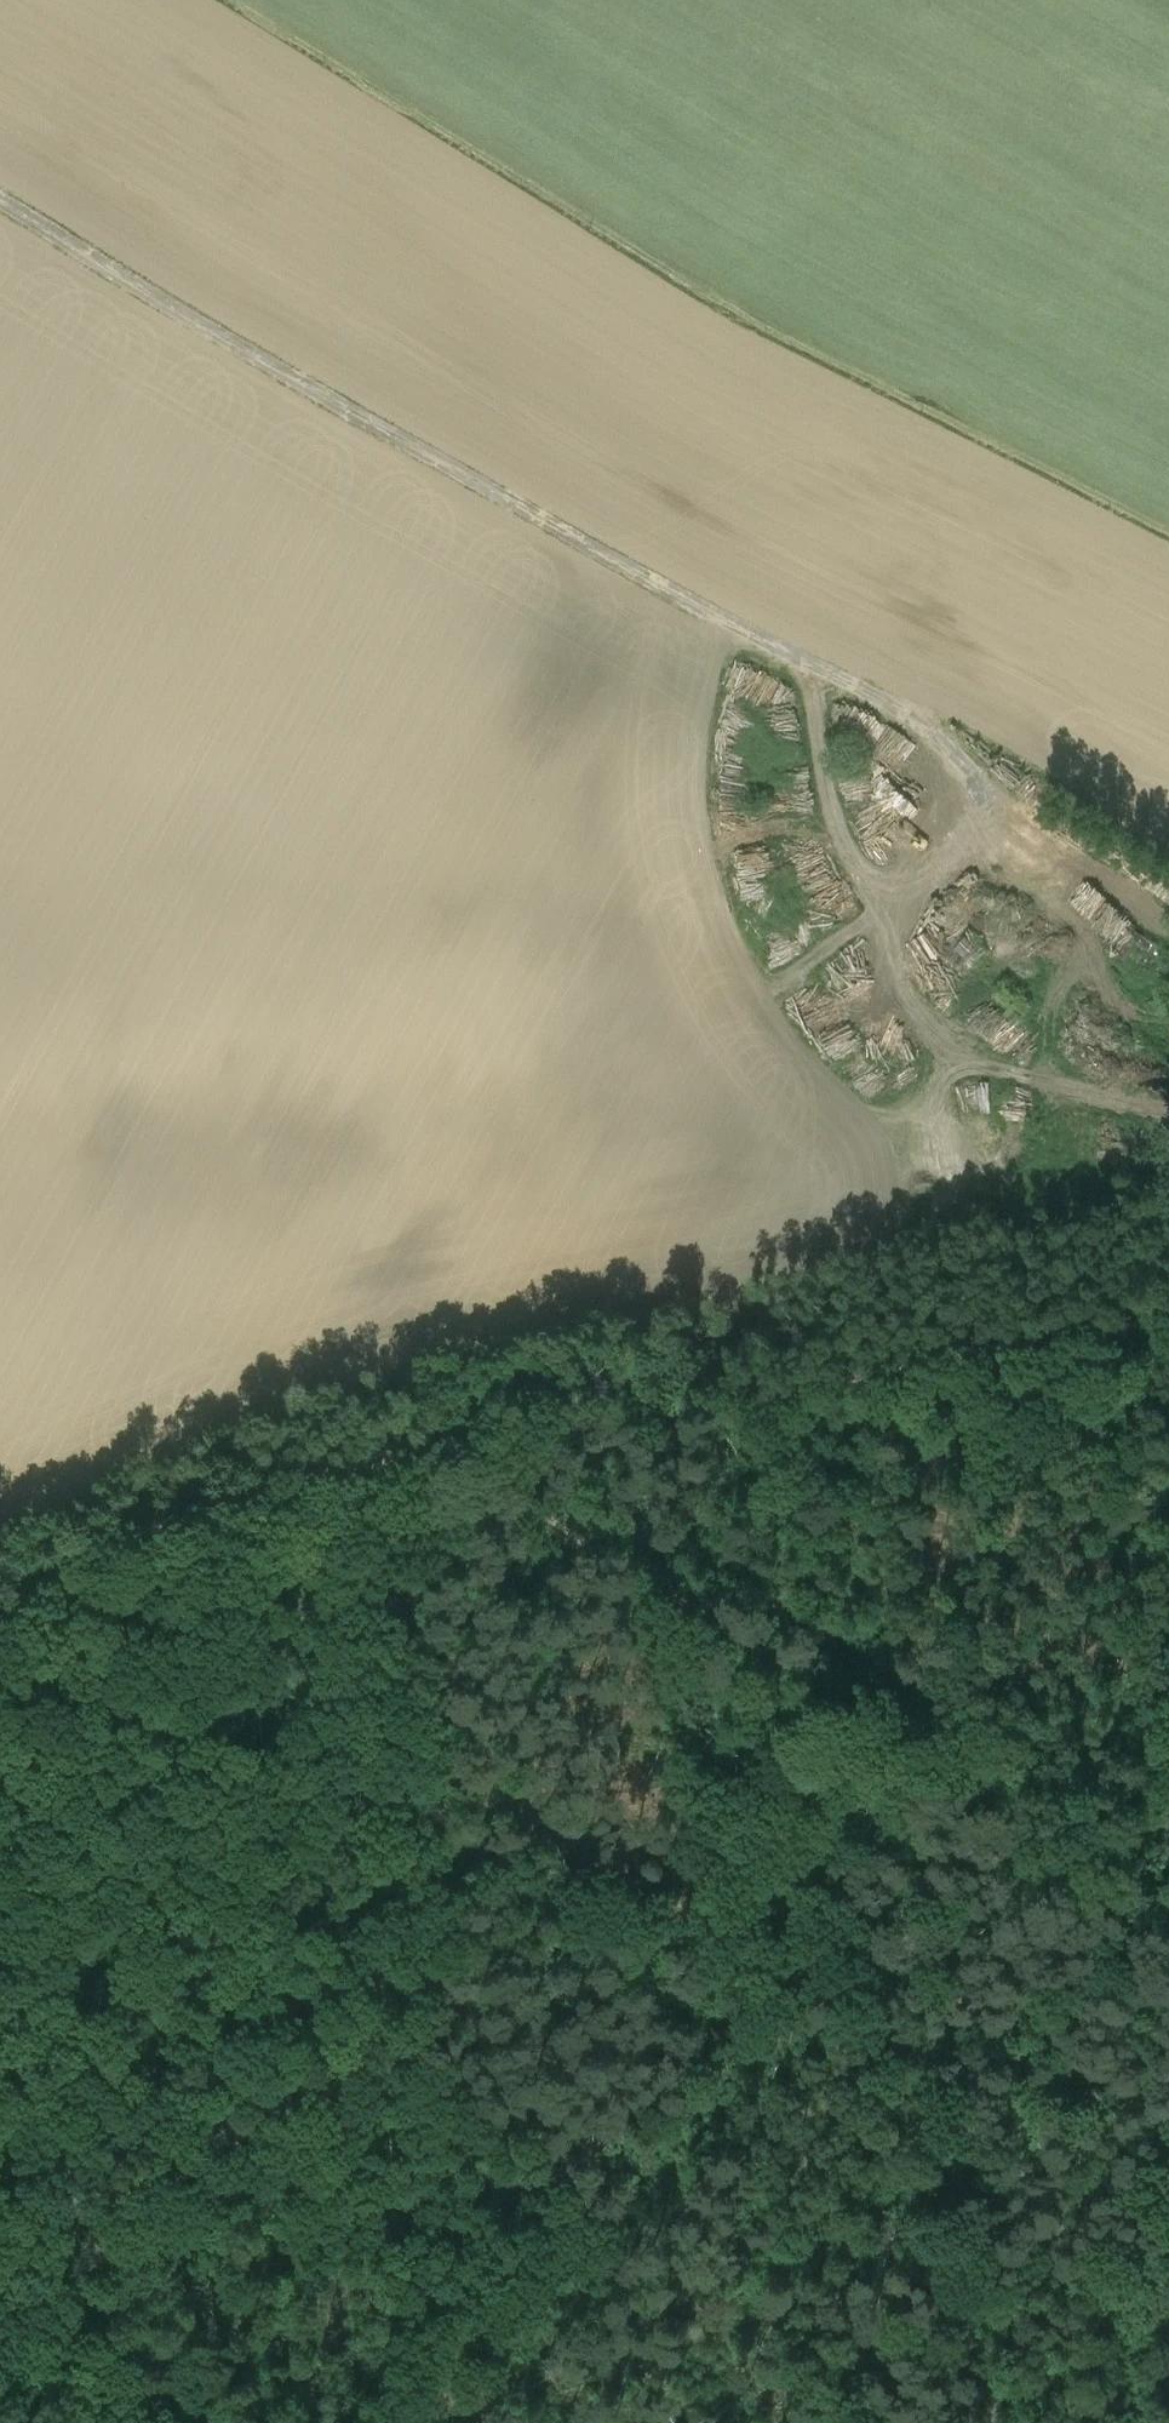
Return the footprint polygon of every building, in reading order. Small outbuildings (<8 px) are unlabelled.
[(852,907),(858,928),(871,924),(865,903),(852,907)]
